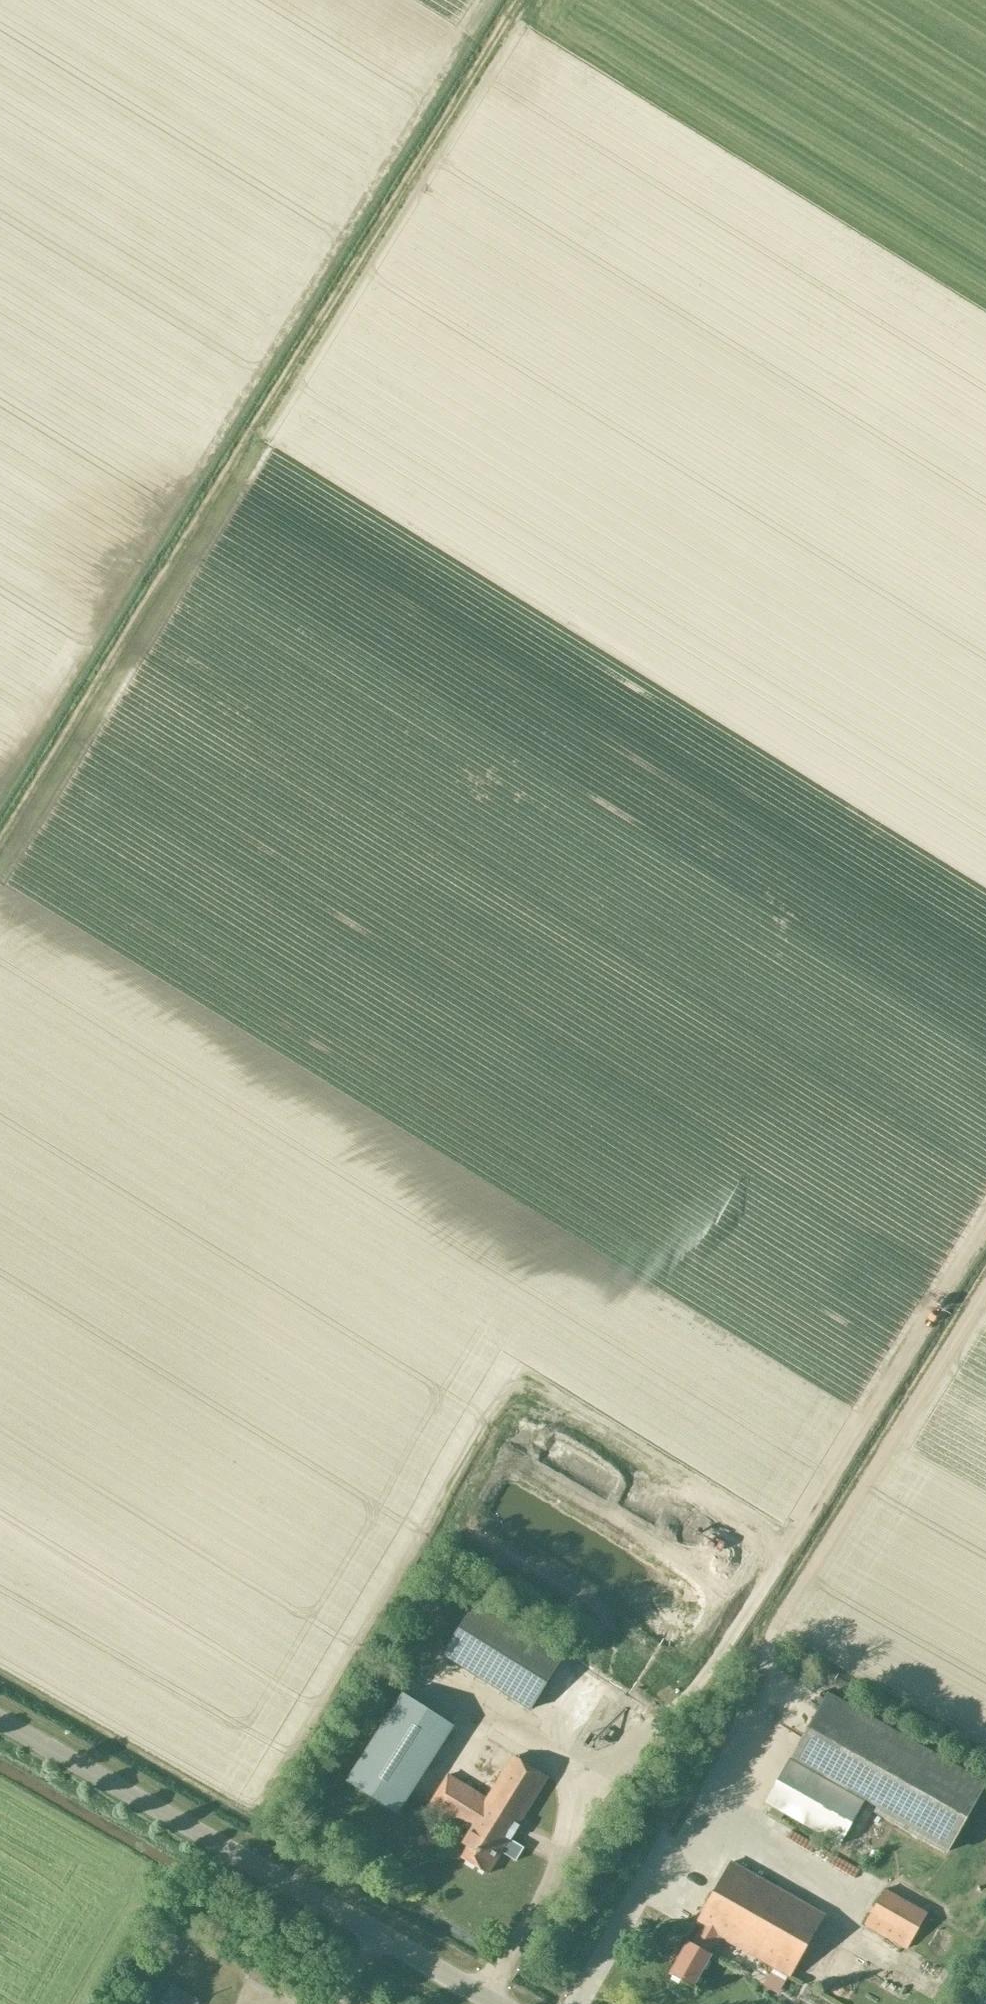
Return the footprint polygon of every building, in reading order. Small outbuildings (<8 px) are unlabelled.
[(529,1711),(563,1657),(474,1601),(440,1655),(529,1711)] [(397,1814),(453,1727),(402,1694),(346,1782),(397,1814)] [(826,1694),(763,1803),(838,1846),(863,1802),(875,1809),(872,1814),(943,1855),(983,1784),(826,1694)] [(519,1825),(518,1825),(547,1778),(513,1756),(487,1799),(448,1775),(429,1805),(468,1830),(453,1852),(488,1873),(501,1852),(516,1861),(524,1848),(510,1839),(519,1825)] [(789,1976),(824,1915),(731,1862),(696,1924),(701,1927),(691,1944),(687,1942),(669,1974),(692,1987),(710,1955),(720,1938),(789,1976)] [(577,1890),(582,1881),(576,1878),(571,1886),(577,1890)] [(905,1950),(926,1913),(884,1888),(862,1925),(905,1950)] [(270,1993),(281,1973),(256,1959),(245,1978),(270,1993)]
